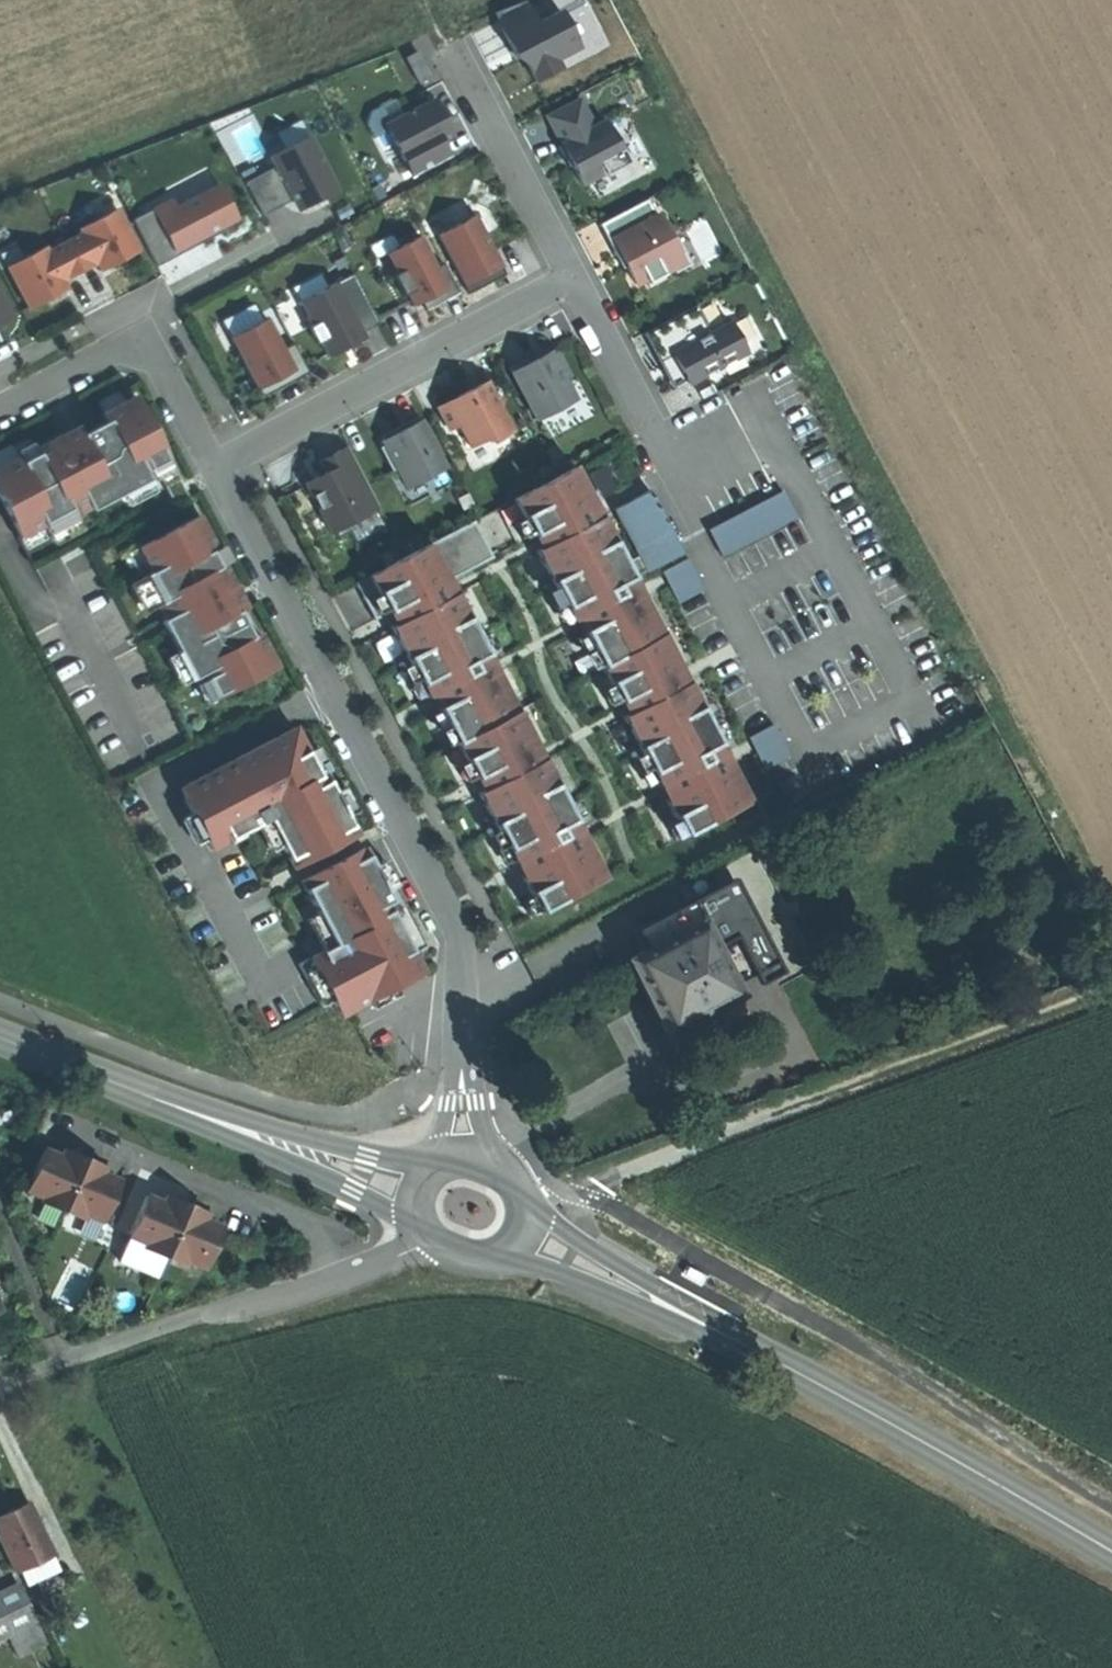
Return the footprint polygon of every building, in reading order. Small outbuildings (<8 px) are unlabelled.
[(524,1),(494,13),(518,57),(522,55),(526,63),(536,82),(560,69),(555,59),(578,46),(559,10),(535,23),(524,1)] [(417,52),(405,58),(419,83),(430,77),(417,52)] [(432,100),(384,126),(411,177),(449,157),(441,141),(435,130),(445,125),(432,100)] [(578,102),(548,118),(562,144),(592,129),(578,102)] [(604,122),(592,129),(562,144),(557,147),(563,157),(566,156),(571,165),(580,184),(603,172),(604,175),(627,163),(615,140),(614,141),(604,122)] [(448,130),(445,125),(435,130),(441,141),(451,136),(448,130)] [(306,137),(268,157),(273,167),(243,183),(261,215),(291,199),(304,192),(310,203),(335,190),(306,137)] [(568,167),(571,165),(566,156),(563,157),(565,162),(568,167)] [(170,201),(132,220),(156,266),(157,265),(155,262),(187,245),(219,229),(221,233),(223,232),(220,228),(236,220),(218,185),(174,208),(170,201)] [(297,211),(310,203),(304,192),(291,199),(294,204),(297,211)] [(645,199),(598,225),(615,255),(619,253),(623,261),(635,284),(645,278),(647,283),(664,274),(663,272),(672,267),(661,246),(671,241),(657,215),(655,216),(645,199)] [(137,251),(115,209),(78,229),(81,234),(63,243),(78,272),(96,262),(100,270),(109,266),(110,262),(115,259),(119,257),(120,260),(137,251)] [(481,277),(500,267),(473,216),(437,235),(468,294),(485,285),(481,277)] [(419,237),(386,254),(396,273),(392,276),(396,284),(402,296),(407,293),(413,306),(422,301),(426,308),(457,292),(442,264),(435,268),(419,237)] [(682,262),(671,241),(661,246),(672,267),(682,262)] [(61,281),(78,272),(63,243),(46,252),(43,248),(7,267),(29,309),(46,299),(45,296),(49,294),(53,292),(57,293),(66,289),(61,281)] [(504,274),(500,267),(481,277),(485,285),(493,280),(504,274)] [(352,274),(298,303),(327,357),(347,346),(344,341),(361,332),(378,323),(352,274)] [(11,318),(0,298),(0,324),(11,318)] [(718,328),(704,301),(651,329),(666,358),(680,351),(695,379),(753,348),(737,319),(718,328)] [(282,350),(266,320),(230,338),(257,389),(276,379),(280,387),(308,373),(293,344),(282,350)] [(363,337),(361,332),(344,341),(347,346),(356,341),(363,337)] [(535,355),(526,360),(528,364),(550,352),(547,348),(535,355)] [(681,386),(695,379),(680,351),(666,358),(673,370),(681,386)] [(526,360),(509,369),(537,421),(575,400),(564,380),(569,377),(556,354),(552,356),(550,352),(528,364),(526,360)] [(273,391),(280,387),(276,379),(257,389),(261,397),(273,391)] [(461,395),(437,408),(449,430),(458,425),(470,447),(489,438),(491,442),(511,432),(499,408),(503,401),(493,398),(485,383),(461,395)] [(102,413),(107,422),(81,435),(65,444),(60,436),(35,450),(37,454),(21,463),(18,458),(0,468),(0,491),(24,535),(43,525),(48,534),(75,519),(74,516),(89,508),(91,511),(149,480),(145,472),(154,467),(168,460),(134,397),(102,413)] [(407,489),(445,469),(418,417),(401,426),(403,429),(382,441),(384,446),(397,468),(407,489)] [(380,437),(382,441),(403,429),(401,426),(394,430),(380,437)] [(77,427),(60,436),(65,444),(81,435),(77,427)] [(392,471),(397,468),(384,446),(380,448),(392,471)] [(331,456),(319,462),(325,473),(327,475),(306,486),(331,533),(379,508),(347,447),(331,456)] [(181,485),(168,460),(154,467),(167,492),(181,485)] [(573,468),(512,500),(532,537),(593,505),(573,468)] [(305,483),(306,486),(327,475),(325,473),(305,483)] [(710,526),(723,554),(800,518),(787,490),(710,526)] [(649,491),(614,510),(647,572),(682,553),(649,491)] [(599,517),(593,505),(532,537),(538,549),(599,517)] [(275,664),(259,633),(252,637),(238,610),(229,594),(237,590),(222,564),(218,566),(210,550),(214,548),(197,516),(138,548),(150,571),(139,577),(154,605),(157,604),(165,618),(161,620),(192,678),(203,672),(216,695),(275,664)] [(636,588),(599,517),(538,549),(534,551),(572,622),(575,620),(636,588)] [(374,620),(387,613),(448,581),(492,558),(473,522),(355,583),(374,620)] [(679,601),(706,590),(691,557),(664,569),(679,601)] [(387,613),(394,625),(455,593),(448,581),(387,613)] [(643,600),(636,588),(575,620),(582,632),(643,600)] [(245,606),(237,590),(229,594),(238,610),(245,606)] [(427,698),(431,696),(492,664),(455,593),(394,625),(390,627),(427,698)] [(680,671),(643,600),(582,632),(619,703),(680,671)] [(437,708),(498,676),(492,664),(431,696),(437,708)] [(686,683),(680,671),(619,703),(626,715),(686,683)] [(536,747),(498,676),(437,708),(474,779),(536,747)] [(724,754),(686,683),(626,715),(622,717),(659,788),(724,754)] [(752,736),(768,768),(793,755),(777,723),(752,736)] [(294,729),(189,784),(185,800),(211,850),(258,825),(269,820),(283,846),(294,868),(357,835),(347,817),(334,793),(324,774),(320,777),(294,729)] [(474,779),(481,792),(542,759),(536,747),(474,779)] [(730,766),(724,754),(659,788),(665,800),(730,766)] [(604,878),(542,759),(481,792),(478,793),(540,912),(604,878)] [(749,803),(730,766),(665,800),(685,836),(749,803)] [(179,789),(185,800),(189,784),(179,789)] [(345,788),(334,793),(347,817),(357,811),(345,788)] [(272,852),(283,846),(269,820),(258,825),(272,852)] [(364,849),(301,882),(318,914),(335,946),(324,952),(300,965),(322,1006),(332,1001),(340,1016),(422,973),(390,911),(395,908),(386,891),(374,867),(364,849)] [(384,862),(374,867),(386,891),(396,886),(384,862)] [(637,929),(648,949),(700,921),(689,901),(637,929)] [(308,920),(324,952),(335,946),(318,914),(308,920)] [(700,921),(648,949),(628,960),(668,1033),(683,1025),(727,1001),(742,993),(702,920),(700,921)] [(727,1001),(683,1025),(688,1034),(712,1021),(732,1011),(727,1001)] [(46,1149),(29,1190),(46,1197),(44,1203),(85,1220),(87,1215),(105,1222),(122,1181),(105,1173),(93,1169),(95,1162),(78,1155),(75,1161),(63,1156),(46,1149)] [(66,1150),(63,1156),(75,1161),(78,1155),(72,1152),(66,1150)] [(95,1162),(93,1169),(105,1173),(107,1167),(101,1164),(95,1162)] [(148,1196),(130,1237),(148,1244),(146,1249),(187,1266),(189,1261),(206,1268),(223,1227),(206,1220),(194,1215),(197,1209),(180,1201),(177,1208),(165,1203),(148,1196)] [(168,1196),(165,1203),(177,1208),(180,1201),(173,1199),(168,1196)] [(202,1211),(197,1209),(194,1215),(206,1220),(209,1214),(202,1211)] [(96,1242),(105,1222),(87,1215),(85,1220),(79,1234),(96,1242)] [(0,1517),(0,1535),(18,1572),(22,1570),(55,1555),(56,1554),(30,1502),(0,1517)] [(62,1570),(55,1555),(22,1570),(29,1585),(62,1570)] [(9,1634),(37,1621),(17,1579),(0,1586),(0,1638),(9,1634)] [(46,1642),(37,1621),(9,1634),(18,1655),(46,1642)]
